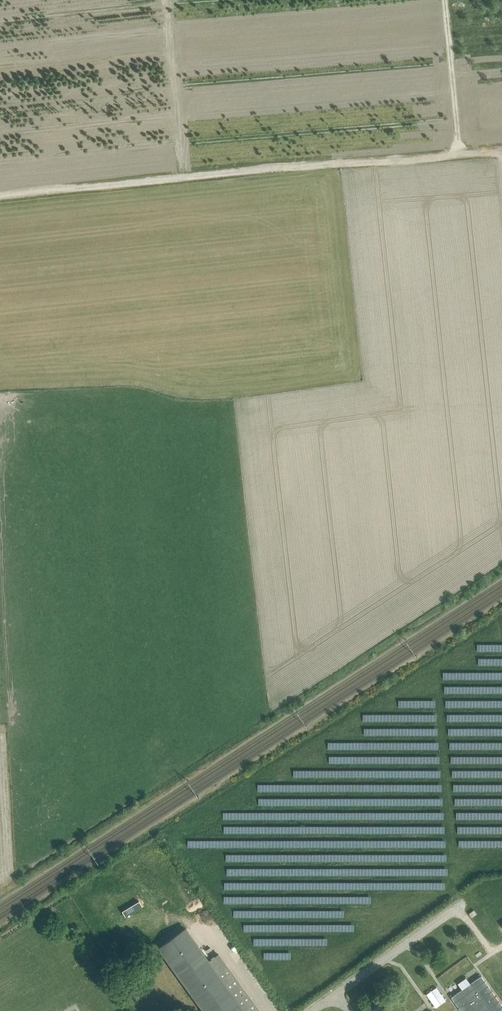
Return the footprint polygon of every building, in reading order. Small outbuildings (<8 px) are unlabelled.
[(218,953),(210,959),(186,926),(157,946),(204,1010),(259,1010),(218,953)] [(481,975),(451,997),(461,1010),(501,1010),(501,1005),(481,975)] [(441,994),(431,1000),(436,1007),(446,1000),(441,994)]
